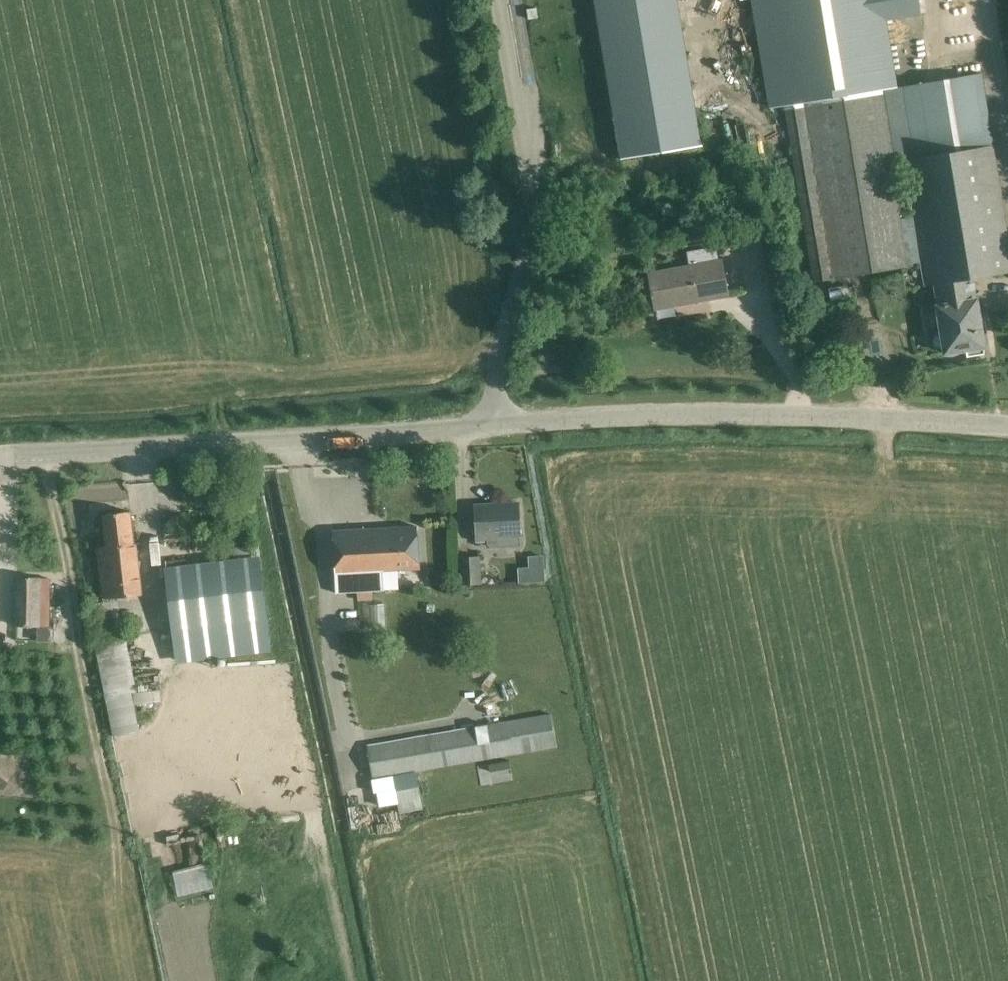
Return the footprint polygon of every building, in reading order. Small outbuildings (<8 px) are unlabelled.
[(621,159),(702,145),(677,0),(594,0),(621,159)] [(888,21),(923,15),(920,0),(751,0),(752,7),(769,108),(784,106),(813,282),(833,278),(922,264),(925,287),(935,285),(943,332),(932,334),(934,349),(945,348),(946,352),(966,349),(967,356),(985,354),(982,334),(988,334),(985,315),(979,316),(973,278),(1007,272),(1007,233),(994,144),(983,74),(898,88),(888,21)] [(649,272),(652,289),(655,308),(728,295),(722,259),(719,259),(717,246),(688,252),(690,265),(649,272)] [(520,533),(518,503),(475,505),(477,540),(492,540),(492,535),(520,533)] [(107,546),(97,548),(100,567),(103,601),(142,596),(136,543),(134,543),(130,511),(104,514),(107,546)] [(333,531),(336,573),(337,593),(342,593),(385,590),(384,570),(417,568),(415,526),(333,531)] [(527,555),(527,567),(517,567),(517,582),(544,581),(543,554),(527,555)] [(461,556),(463,586),(481,585),(479,555),(461,556)] [(177,660),(271,648),(260,559),(166,570),(177,660)] [(16,577),(14,626),(41,627),(42,626),(51,626),(52,578),(43,578),(16,577)] [(141,730),(124,639),(97,644),(114,735),(141,730)] [(152,688),(135,691),(136,694),(137,706),(154,703),(154,702),(153,690),(152,688)] [(557,747),(551,716),(368,748),(373,779),(557,747)] [(510,761),(489,764),(491,772),(511,768),(510,761)] [(393,776),(373,780),(375,792),(395,789),(393,776)] [(178,896),(213,888),(201,834),(168,842),(174,870),(172,871),(178,896)]
